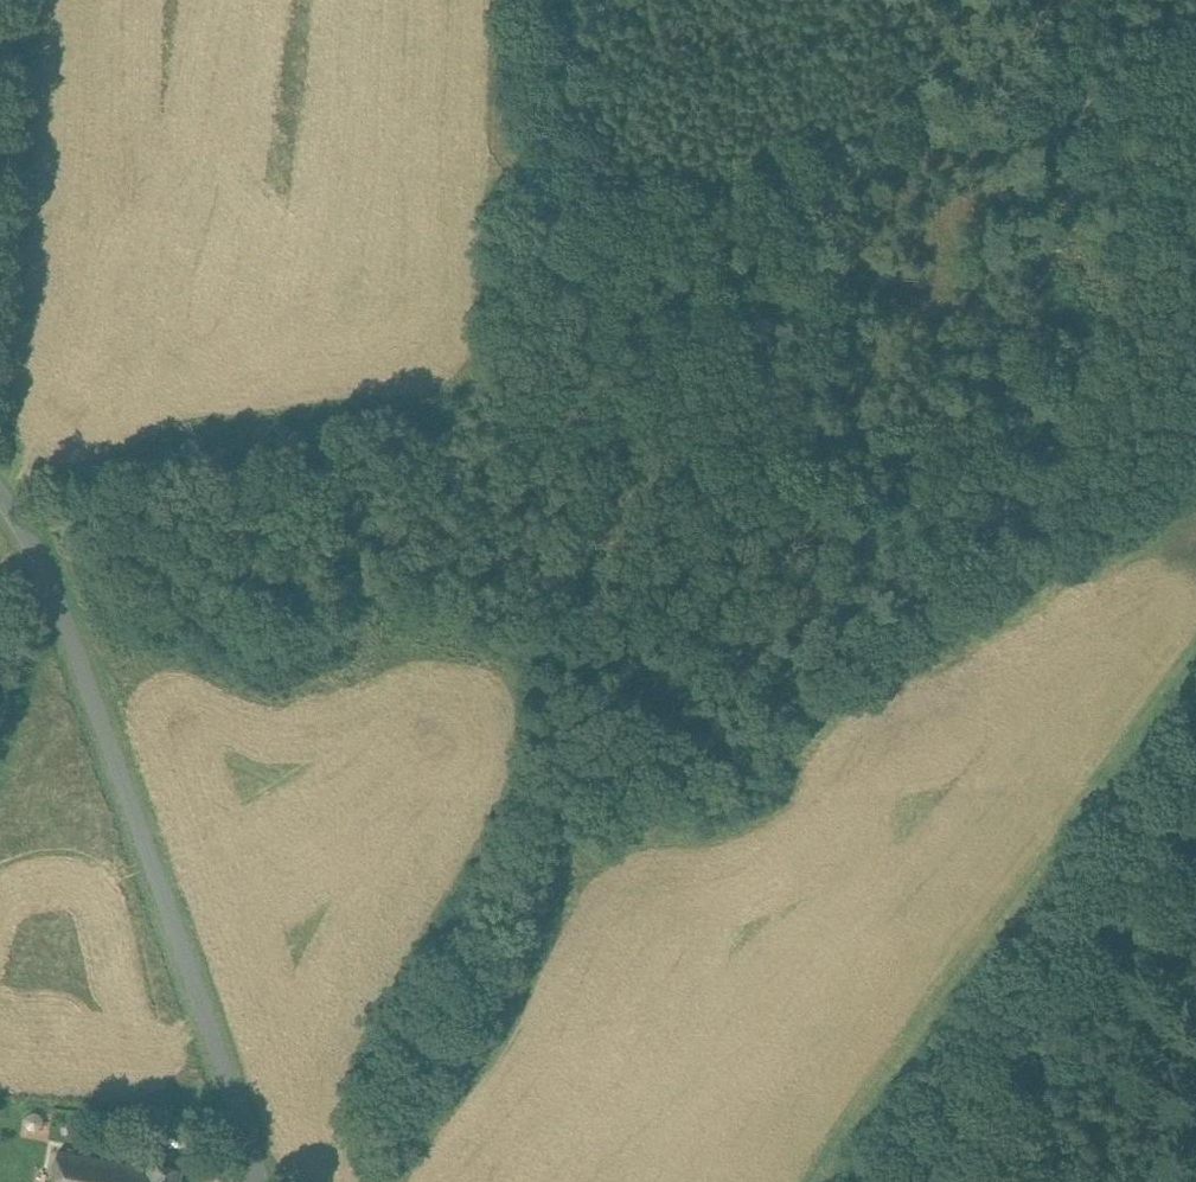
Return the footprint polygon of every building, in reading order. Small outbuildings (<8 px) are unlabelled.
[(159,1167),(150,1165),(149,1170),(58,1151),(53,1181),(180,1181),(182,1172),(159,1167)]
